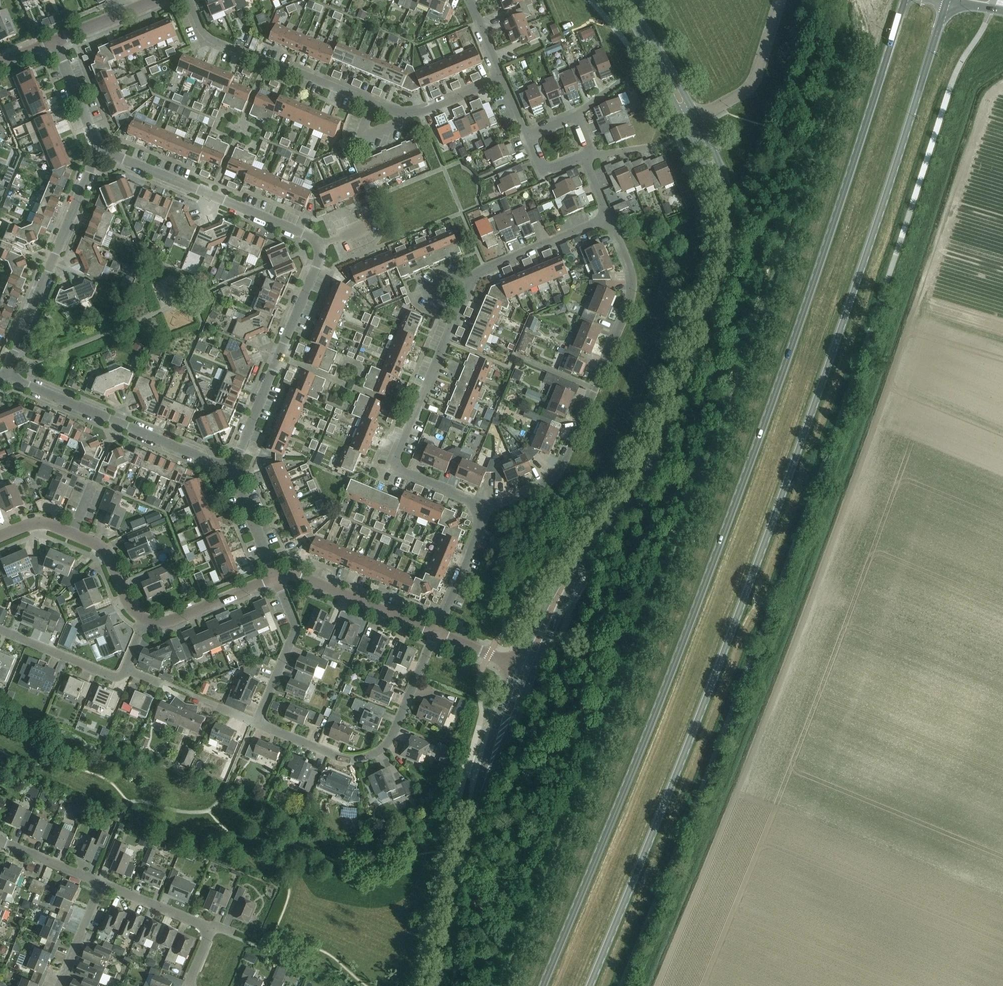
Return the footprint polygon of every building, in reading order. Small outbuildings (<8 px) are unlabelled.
[(219,0),(205,0),(209,9),(204,11),(209,23),(214,21),(212,17),(224,12),(219,0)] [(239,0),(219,0),(224,12),(236,7),(238,11),(243,9),(239,0)] [(243,9),(248,7),(245,0),(239,0),(243,9)] [(398,5),(409,10),(411,6),(413,0),(399,0),(398,5)] [(411,6),(416,8),(418,4),(430,9),(433,0),(413,0),(411,6)] [(430,9),(442,14),(440,18),(445,20),(450,9),(445,7),(448,0),(433,0),(430,9)] [(527,6),(532,4),(530,0),(501,0),(505,10),(519,4),(521,9),(527,6)] [(354,5),(350,14),(357,16),(360,7),(354,5)] [(521,9),(516,11),(518,16),(504,22),(508,32),(527,25),(524,19),(531,16),(527,6),(521,9)] [(11,23),(6,11),(0,14),(0,28),(11,23)] [(49,19),(52,25),(56,23),(68,19),(65,12),(54,17),(49,19)] [(43,29),(50,26),(47,18),(42,21),(43,22),(41,23),(43,29)] [(159,24),(166,40),(176,36),(170,20),(159,24)] [(11,23),(0,28),(0,42),(15,35),(11,23)] [(149,29),(156,45),(166,40),(159,24),(149,29)] [(279,45),(286,29),(276,24),(269,40),(279,45)] [(527,25),(508,32),(513,43),(527,37),(529,42),(540,38),(536,28),(529,31),(527,25)] [(139,33),(146,49),(156,45),(149,29),(139,33)] [(289,49),(296,33),(286,29),(279,45),(289,49)] [(129,37),(136,53),(146,49),(139,33),(129,37)] [(299,53),(306,37),(296,33),(289,49),(299,53)] [(119,41),(126,57),(136,53),(129,37),(119,41)] [(309,57),(316,41),(306,37),(299,53),(309,57)] [(254,38),(249,50),(254,52),(259,40),(254,38)] [(109,45),(116,61),(126,57),(119,41),(109,45)] [(319,61),(326,45),(316,41),(309,57),(319,61)] [(342,64),(348,48),(338,44),(336,49),(332,60),(342,64)] [(116,61),(109,45),(99,49),(100,53),(99,54),(95,64),(95,65),(92,67),(96,77),(112,70),(109,64),(116,61)] [(336,49),(326,45),(319,61),(330,66),(332,60),(336,49)] [(342,64),(352,68),(358,52),(348,48),(342,64)] [(475,48),(465,52),(471,68),(482,64),(475,48)] [(611,68),(604,49),(595,52),(596,56),(587,59),(593,74),(598,71),(602,80),(612,76),(609,69),(611,68)] [(358,52),(352,68),(362,72),(368,56),(358,52)] [(465,52),(455,56),(461,72),(471,68),(465,52)] [(187,77),(194,60),(184,56),(176,73),(187,77)] [(378,60),(368,56),(362,72),(372,76),(378,60)] [(461,72),(455,56),(445,60),(452,76),(461,72)] [(580,66),(571,70),(577,84),(582,82),(585,91),(596,87),(593,80),(595,79),(593,74),(587,59),(579,63),(580,66)] [(187,77),(197,81),(204,64),(194,60),(187,77)] [(372,76),(382,81),(388,65),(378,60),(372,76)] [(435,64),(442,80),(452,76),(445,60),(435,64)] [(207,85),(214,68),(204,64),(197,81),(207,85)] [(425,69),(432,85),(442,80),(435,64),(425,69)] [(158,65),(151,68),(153,74),(161,71),(158,65)] [(388,65),(382,81),(392,85),(398,69),(388,65)] [(421,89),(432,85),(425,69),(415,73),(413,67),(407,65),(405,71),(398,69),(392,85),(402,89),(402,88),(412,92),(421,88),(421,89)] [(207,85),(217,90),(224,72),(214,68),(207,85)] [(116,80),(112,70),(96,77),(100,87),(116,80)] [(564,77),(555,81),(560,95),(566,93),(569,102),(580,97),(577,90),(579,90),(577,84),(571,70),(562,73),(564,77)] [(12,78),(17,89),(35,81),(31,71),(12,78)] [(224,72),(217,90),(226,93),(227,94),(232,82),(234,77),(224,72)] [(560,95),(555,81),(553,77),(545,80),(546,84),(537,88),(543,102),(548,100),(552,108),(562,104),(559,97),(561,97),(560,95)] [(120,90),(116,80),(100,87),(104,97),(120,90)] [(17,89),(21,99),(39,91),(35,81),(17,89)] [(241,86),(232,82),(227,94),(226,93),(222,104),(232,108),(241,86)] [(543,102),(537,88),(535,84),(527,87),(529,91),(519,95),(525,109),(530,107),(534,115),(544,111),(541,104),(543,104),(543,102)] [(241,86),(232,108),(243,113),(252,90),(241,86)] [(108,107),(124,100),(120,90),(104,97),(108,107)] [(21,99),(25,109),(44,101),(39,91),(21,99)] [(599,129),(628,117),(624,105),(630,103),(626,92),(618,95),(619,98),(593,109),(598,120),(596,121),(599,129)] [(260,120),(268,97),(258,93),(249,115),(260,120)] [(9,97),(13,106),(17,104),(14,95),(9,97)] [(270,124),(275,113),(274,113),(279,102),(278,101),(268,97),(260,120),(270,124)] [(284,117),(291,101),(280,97),(278,101),(279,102),(274,113),(275,113),(284,117)] [(488,102),(482,105),(480,99),(470,104),(473,111),(471,112),(471,113),(476,125),(479,131),(491,126),(488,120),(494,117),(488,102)] [(129,111),(124,100),(108,107),(113,118),(116,116),(118,123),(128,119),(132,115),(129,111)] [(48,111),(44,101),(25,109),(29,119),(48,111)] [(294,122),(301,106),(291,101),(284,117),(294,122)] [(294,122),(304,126),(311,110),(301,106),(294,122)] [(476,125),(471,113),(466,115),(462,107),(452,111),(455,118),(453,119),(454,120),(461,138),(473,133),(471,127),(476,125)] [(311,110),(304,126),(314,130),(321,114),(311,110)] [(324,134),(331,118),(321,114),(314,130),(324,134)] [(461,138),(454,120),(448,122),(445,114),(435,118),(438,125),(436,126),(444,145),(461,138)] [(30,122),(35,132),(53,125),(49,115),(30,122)] [(128,134),(138,139),(145,123),(134,118),(132,115),(128,119),(132,124),(128,134)] [(633,127),(628,117),(599,129),(602,135),(604,134),(608,145),(616,142),(616,143),(635,135),(632,127),(633,127)] [(341,122),(331,118),(324,134),(334,138),(341,122)] [(145,123),(138,139),(148,143),(155,127),(145,123)] [(35,132),(39,142),(57,135),(53,125),(35,132)] [(155,127),(148,143),(158,147),(164,131),(155,127)] [(164,131),(158,147),(168,151),(175,135),(164,131)] [(264,138),(270,141),(272,134),(267,132),(264,138)] [(39,142),(43,152),(62,145),(57,135),(39,142)] [(175,135),(168,151),(178,155),(185,139),(175,135)] [(200,159),(210,163),(219,141),(208,137),(204,147),(200,159)] [(188,159),(194,143),(185,139),(178,155),(188,159)] [(414,140),(404,144),(415,170),(420,168),(418,164),(424,162),(414,140)] [(219,141),(210,163),(220,167),(229,145),(219,141)] [(269,144),(263,141),(260,148),(266,150),(269,144)] [(194,143),(188,159),(198,164),(200,159),(204,147),(194,143)] [(415,170),(404,144),(394,148),(403,170),(408,168),(410,172),(415,170)] [(504,144),(484,152),(488,161),(492,159),(495,169),(510,163),(507,157),(516,154),(511,144),(504,146),(504,144)] [(43,152),(47,162),(66,155),(62,145),(43,152)] [(237,174),(246,152),(236,148),(227,170),(237,174)] [(384,152),(395,179),(400,177),(398,172),(403,170),(394,148),(384,152)] [(458,150),(461,158),(467,156),(464,148),(458,150)] [(237,174),(246,178),(247,179),(252,167),(257,157),(246,152),(237,174)] [(390,181),(395,179),(384,152),(374,156),(383,179),(388,176),(390,181)] [(0,157),(3,163),(9,160),(6,154),(0,157)] [(47,162),(52,174),(67,181),(69,175),(64,173),(66,167),(70,165),(66,155),(47,162)] [(374,156),(364,161),(375,187),(380,185),(378,181),(383,179),(374,156)] [(646,166),(649,172),(654,185),(656,190),(674,183),(666,163),(665,164),(662,157),(651,161),(650,159),(643,161),(645,166),(646,166)] [(654,185),(649,172),(646,166),(645,166),(643,161),(642,159),(631,164),(630,161),(624,164),(626,168),(634,187),(635,189),(641,186),(642,190),(654,185)] [(375,187),(364,161),(354,165),(358,175),(363,187),(364,187),(369,185),(370,189),(375,187)] [(626,168),(624,164),(623,161),(611,166),(610,164),(604,166),(608,174),(616,193),(622,191),(622,192),(634,187),(626,168)] [(3,178),(9,167),(3,164),(0,171),(0,176),(3,178)] [(527,181),(520,165),(498,174),(502,184),(498,186),(502,194),(521,186),(520,184),(527,181)] [(247,179),(246,178),(245,183),(255,187),(262,171),(252,167),(247,179)] [(560,198),(574,192),(576,191),(575,189),(582,186),(578,176),(580,176),(577,168),(566,172),(567,174),(553,180),(557,189),(553,191),(557,199),(560,198)] [(262,171),(255,187),(265,191),(272,175),(262,171)] [(52,174),(48,184),(63,190),(67,181),(52,174)] [(275,195),(282,179),(272,175),(265,191),(275,195)] [(348,179),(355,195),(365,191),(364,187),(363,187),(358,175),(348,179)] [(113,185),(121,203),(133,198),(138,200),(142,190),(143,191),(144,188),(129,182),(128,183),(127,179),(113,185)] [(285,199),(292,183),(282,179),(275,195),(285,199)] [(338,183),(345,199),(355,195),(348,179),(338,183)] [(295,204),(302,188),(292,183),(285,199),(295,204)] [(335,204),(345,199),(338,183),(328,188),(335,204)] [(59,200),(63,190),(48,184),(44,194),(59,200)] [(107,213),(109,208),(121,203),(113,185),(100,190),(101,194),(100,194),(94,209),(97,210),(97,209),(107,213)] [(315,199),(315,192),(312,192),(302,188),(295,204),(305,208),(309,199),(315,199)] [(335,204),(328,188),(318,192),(315,192),(315,199),(321,199),(325,208),(335,204)] [(145,212),(152,195),(143,191),(142,190),(138,200),(135,208),(145,212)] [(574,192),(560,198),(557,199),(564,217),(583,209),(582,207),(590,204),(585,194),(577,197),(574,192)] [(44,194),(40,204),(55,210),(59,200),(44,194)] [(152,195),(145,212),(155,216),(162,199),(152,195)] [(166,221),(167,217),(167,216),(172,203),(162,199),(155,216),(166,221)] [(173,225),(191,218),(187,210),(189,207),(173,200),(172,203),(167,216),(167,217),(170,218),(173,225)] [(626,201),(613,207),(615,213),(629,207),(626,201)] [(50,220),(55,210),(40,204),(35,214),(50,220)] [(512,213),(520,232),(522,231),(525,238),(535,234),(531,225),(542,220),(537,209),(526,214),(524,207),(512,212),(512,213)] [(93,219),(110,226),(115,216),(107,213),(97,209),(97,210),(93,219)] [(495,222),(500,233),(501,237),(503,236),(506,243),(516,239),(514,234),(520,232),(512,213),(507,216),(505,213),(493,218),(495,222)] [(35,214),(31,224),(46,230),(50,220),(35,214)] [(194,225),(191,218),(173,225),(176,233),(175,236),(190,243),(197,227),(194,225)] [(500,233),(495,222),(490,224),(487,218),(475,223),(483,242),(485,242),(488,249),(498,244),(494,236),(500,233)] [(89,229),(106,236),(110,226),(93,219),(89,229)] [(227,241),(229,242),(230,242),(235,229),(236,229),(237,227),(221,220),(220,223),(212,227),(219,244),(227,241)] [(21,241),(18,247),(23,248),(24,247),(37,241),(37,239),(39,233),(44,235),(46,230),(31,224),(31,226),(21,230),(19,229),(15,238),(21,241)] [(2,240),(18,247),(21,241),(15,238),(19,229),(8,225),(2,240)] [(212,247),(219,244),(212,227),(204,230),(201,228),(194,244),(210,251),(212,247)] [(98,245),(102,247),(106,236),(89,229),(85,238),(85,239),(98,245)] [(228,246),(238,251),(245,233),(236,229),(235,229),(230,242),(229,242),(228,246)] [(445,229),(440,231),(451,257),(461,253),(452,231),(447,233),(445,229)] [(441,261),(451,257),(440,231),(435,233),(437,237),(432,239),(441,261)] [(238,251),(248,255),(255,237),(245,233),(238,251)] [(85,239),(85,238),(83,237),(76,253),(79,255),(82,262),(100,255),(100,254),(104,252),(102,247),(98,245),(85,239)] [(259,259),(262,251),(261,251),(265,241),(255,237),(248,255),(259,259)] [(431,266),(441,261),(432,239),(427,242),(425,237),(420,239),(431,266)] [(266,239),(265,241),(261,251),(262,251),(267,253),(272,265),(290,257),(284,244),(281,246),(280,245),(266,239)] [(412,248),(421,270),(431,266),(420,239),(415,241),(417,245),(412,248)] [(591,264),(607,257),(602,245),(598,247),(596,241),(579,248),(584,259),(588,257),(591,264)] [(5,262),(9,253),(15,256),(17,250),(1,243),(0,245),(0,260),(5,262)] [(421,270),(412,248),(407,250),(405,245),(400,247),(411,274),(421,270)] [(397,268),(396,268),(401,278),(411,274),(400,247),(395,249),(397,254),(392,256),(397,268)] [(11,273),(10,275),(25,281),(27,276),(22,274),(24,268),(26,268),(20,254),(21,252),(17,250),(15,256),(9,253),(5,262),(7,263),(11,273)] [(133,252),(127,250),(124,256),(131,258),(133,252)] [(392,256),(390,252),(380,256),(387,272),(396,268),(397,268),(392,256)] [(103,263),(100,255),(82,262),(86,270),(84,273),(100,280),(106,264),(103,263)] [(370,260),(377,276),(387,272),(380,256),(370,260)] [(277,277),(275,282),(275,283),(284,287),(286,288),(292,274),(292,273),(295,271),(290,257),(272,265),(277,277)] [(612,269),(607,257),(591,264),(596,275),(593,276),(593,281),(606,280),(611,280),(607,270),(612,269)] [(561,258),(551,262),(557,278),(567,274),(561,258)] [(360,264),(367,280),(377,276),(370,260),(360,264)] [(551,262),(541,266),(547,282),(557,278),(551,262)] [(132,264),(129,273),(136,276),(139,267),(132,264)] [(367,280),(360,264),(350,269),(354,278),(349,282),(354,287),(356,285),(367,280)] [(541,266),(531,270),(537,286),(547,282),(541,266)] [(531,270),(521,274),(527,290),(537,286),(531,270)] [(521,274),(511,279),(517,295),(527,290),(521,274)] [(10,275),(6,285),(21,291),(25,281),(10,275)] [(73,285),(80,303),(93,298),(98,286),(82,279),(81,282),(73,285)] [(280,297),(284,287),(275,283),(275,282),(267,279),(262,289),(280,297)] [(487,296),(482,307),(498,313),(501,307),(507,310),(509,304),(507,299),(517,295),(511,279),(500,283),(491,287),(487,297),(487,296)] [(606,290),(606,280),(593,281),(593,285),(599,288),(594,299),(610,306),(615,294),(606,290)] [(336,282),(332,292),(348,299),(352,289),(354,287),(349,282),(345,286),(336,282)] [(6,285),(2,295),(17,301),(21,291),(6,285)] [(68,308),(80,303),(73,285),(65,289),(62,287),(55,303),(68,308)] [(235,290),(228,286),(221,289),(225,296),(231,299),(235,290)] [(276,307),(280,297),(262,289),(258,299),(276,307)] [(332,292),(328,302),(344,309),(348,299),(332,292)] [(13,311),(17,301),(2,295),(0,300),(0,306),(13,311)] [(272,317),(272,316),(276,307),(258,299),(254,310),(258,311),(272,317)] [(605,318),(610,306),(594,299),(589,311),(585,309),(581,317),(593,322),(596,314),(605,318)] [(526,311),(530,307),(525,301),(521,306),(526,311)] [(339,319),(344,309),(328,302),(323,312),(339,319)] [(0,306),(0,318),(9,321),(13,311),(0,306)] [(482,307),(478,317),(494,323),(498,313),(482,307)] [(274,317),(272,316),(272,317),(258,311),(257,314),(249,317),(257,335),(264,332),(268,333),(274,317)] [(403,322),(419,328),(423,318),(407,311),(403,322)] [(323,312),(319,322),(335,329),(339,319),(323,312)] [(232,335),(248,341),(249,338),(257,335),(249,317),(242,320),(238,319),(232,335)] [(478,317),(474,327),(490,333),(494,323),(478,317)] [(591,327),(593,322),(581,317),(579,324),(583,326),(579,336),(595,343),(600,330),(591,327)] [(9,321),(0,318),(0,329),(5,331),(9,321)] [(319,322),(315,332),(331,339),(335,329),(319,322)] [(419,328),(403,322),(398,332),(414,338),(419,328)] [(474,327),(470,337),(486,343),(490,333),(474,327)] [(311,343),(315,344),(327,349),(327,348),(331,339),(315,332),(311,343)] [(394,342),(410,348),(414,338),(398,332),(394,342)] [(590,355),(595,343),(579,336),(575,346),(570,344),(568,351),(579,355),(581,351),(590,355)] [(470,337),(466,347),(482,354),(486,343),(470,337)] [(230,363),(248,356),(245,348),(246,345),(230,339),(224,354),(227,356),(230,363)] [(390,352),(406,358),(410,348),(394,342),(390,352)] [(315,344),(311,354),(333,363),(337,352),(327,348),(327,349),(315,344)] [(579,355),(568,351),(565,350),(563,355),(570,358),(565,368),(560,366),(558,371),(570,376),(572,373),(581,377),(586,364),(577,361),(579,355)] [(386,362),(402,368),(406,358),(390,352),(386,362)] [(311,354),(307,364),(329,373),(333,363),(311,354)] [(466,364),(492,375),(494,370),(490,369),(492,363),(470,354),(466,364)] [(248,356),(230,363),(233,371),(232,373),(232,374),(246,380),(245,380),(248,381),(254,365),(251,364),(248,356)] [(393,376),(393,377),(398,379),(402,368),(386,362),(382,371),(393,376)] [(461,374),(484,383),(486,378),(490,380),(492,375),(466,364),(461,374)] [(367,377),(389,386),(393,377),(393,376),(382,371),(372,367),(367,377)] [(109,374),(117,391),(124,388),(128,390),(134,374),(122,369),(109,374)] [(232,374),(232,373),(228,372),(224,371),(220,381),(241,390),(245,380),(246,380),(232,374)] [(322,390),(326,380),(304,371),(300,381),(322,390)] [(547,397),(552,399),(569,406),(574,394),(576,395),(580,387),(547,373),(543,383),(551,386),(547,397)] [(117,391),(109,374),(97,379),(92,391),(108,398),(109,395),(117,391)] [(484,383),(461,374),(457,384),(484,395),(486,390),(481,389),(484,383)] [(137,393),(140,401),(157,394),(154,386),(155,383),(140,376),(133,392),(137,393)] [(389,386),(367,377),(363,388),(385,397),(389,386)] [(216,391),(220,392),(237,400),(241,390),(220,381),(216,391)] [(317,401),(322,390),(300,381),(296,391),(307,396),(307,397),(317,401)] [(482,400),(484,395),(457,384),(453,394),(475,403),(477,398),(482,400)] [(303,406),(307,397),(307,396),(296,391),(292,389),(287,399),(303,406)] [(237,400),(220,392),(215,403),(223,406),(224,406),(233,410),(233,409),(237,400)] [(160,401),(157,394),(140,401),(143,409),(142,412),(158,419),(159,416),(158,416),(164,402),(163,402),(160,401)] [(356,404),(378,414),(382,403),(360,394),(356,404)] [(449,404),(475,415),(477,410),(473,409),(475,403),(453,394),(449,404)] [(165,398),(163,402),(164,402),(158,416),(159,416),(168,420),(175,402),(165,398)] [(299,416),(303,406),(287,399),(283,409),(299,416)] [(543,409),(541,416),(552,421),(555,414),(564,418),(569,406),(552,399),(548,411),(543,409)] [(185,407),(175,402),(168,420),(178,424),(185,407)] [(10,409),(18,427),(30,422),(36,407),(31,405),(29,411),(23,408),(21,404),(10,409)] [(374,424),(374,423),(378,414),(356,404),(351,415),(362,419),(374,424)] [(475,415),(449,404),(445,415),(467,424),(469,418),(474,420),(475,415)] [(236,410),(233,409),(233,410),(224,406),(223,406),(221,411),(209,416),(216,434),(230,428),(229,425),(230,425),(236,410)] [(36,407),(30,422),(40,427),(46,412),(36,407)] [(196,411),(185,407),(178,424),(187,428),(188,428),(192,419),(196,411)] [(10,409),(0,413),(14,445),(16,442),(12,430),(18,427),(10,409)] [(295,426),(299,416),(283,409),(279,419),(295,426)] [(50,431),(56,416),(46,412),(40,427),(50,431)] [(0,413),(0,435),(5,433),(8,440),(10,440),(12,446),(14,445),(0,413)] [(60,435),(66,420),(56,416),(50,431),(60,435)] [(197,421),(192,419),(188,428),(187,428),(186,430),(201,437),(202,436),(203,440),(216,434),(209,416),(197,421)] [(537,436),(554,443),(559,431),(558,431),(561,424),(552,421),(541,416),(533,435),(537,436)] [(444,418),(441,424),(449,427),(451,422),(444,418)] [(291,436),(295,426),(279,419),(275,429),(291,436)] [(362,419),(358,429),(374,435),(378,425),(374,423),(374,424),(362,419)] [(70,439),(76,424),(66,420),(60,435),(70,439)] [(453,423),(451,428),(466,434),(468,430),(453,423)] [(80,443),(86,428),(76,424),(70,439),(80,443)] [(97,454),(102,456),(104,452),(102,451),(97,437),(94,438),(89,436),(91,430),(86,428),(80,443),(82,444),(86,454),(85,456),(94,459),(97,454)] [(287,446),(291,436),(275,429),(271,439),(287,446)] [(374,435),(358,429),(354,439),(370,445),(374,435)] [(34,444),(39,432),(32,430),(27,442),(34,444)] [(549,455),(554,443),(537,436),(532,448),(528,446),(525,448),(534,457),(540,451),(549,455)] [(282,456),(287,446),(271,439),(267,450),(275,453),(275,459),(282,459),(282,456)] [(362,454),(361,454),(366,456),(370,445),(354,439),(350,448),(350,449),(362,454)] [(434,468),(440,451),(434,449),(435,447),(434,444),(425,440),(420,451),(425,454),(422,463),(434,468)] [(350,449),(350,448),(346,446),(341,457),(357,464),(361,454),(362,454),(350,449)] [(471,456),(473,452),(471,449),(463,446),(461,449),(460,452),(471,456)] [(108,453),(106,457),(112,460),(109,466),(118,469),(119,468),(129,463),(131,464),(137,449),(132,447),(130,452),(124,450),(123,448),(110,454),(108,453)] [(460,452),(461,449),(456,447),(455,449),(453,449),(448,452),(447,454),(440,451),(434,468),(446,473),(450,461),(456,463),(460,452)] [(528,463),(534,457),(525,448),(521,452),(523,456),(513,460),(520,477),(532,472),(528,463)] [(131,464),(141,468),(147,453),(137,449),(131,464)] [(468,463),(471,456),(460,452),(456,463),(461,465),(456,477),(468,482),(475,465),(468,463)] [(141,468),(151,473),(157,457),(147,453),(141,468)] [(94,459),(85,456),(81,466),(96,472),(102,456),(97,454),(94,459)] [(520,477),(513,460),(501,465),(499,460),(499,458),(496,454),(495,454),(495,460),(495,473),(495,483),(501,483),(501,473),(504,473),(508,482),(520,477)] [(112,460),(106,457),(99,474),(114,480),(118,469),(109,466),(112,460)] [(151,473),(161,477),(167,462),(157,457),(151,473)] [(357,464),(341,457),(337,467),(353,474),(357,464)] [(282,462),(282,459),(275,459),(275,465),(266,469),(271,479),(287,473),(282,462)] [(475,465),(468,482),(480,487),(486,473),(495,473),(495,460),(484,461),(481,468),(475,465)] [(161,477),(171,481),(177,466),(167,462),(161,477)] [(54,468),(43,464),(38,475),(49,480),(54,468)] [(171,481),(181,485),(187,470),(177,466),(171,481)] [(192,472),(187,470),(181,485),(186,497),(204,489),(200,478),(196,480),(190,477),(192,472)] [(291,483),(287,473),(271,479),(275,489),(291,483)] [(74,488),(78,478),(73,476),(71,480),(56,474),(45,500),(60,506),(69,486),(74,488)] [(345,496),(355,501),(362,485),(351,480),(345,496)] [(295,493),(291,483),(275,489),(279,499),(295,493)] [(372,489),(362,485),(355,501),(365,505),(372,489)] [(6,512),(7,512),(23,505),(15,486),(0,492),(0,509),(4,507),(6,512)] [(190,507),(208,499),(204,489),(186,497),(190,507)] [(365,505),(375,509),(382,493),(372,489),(365,505)] [(122,496),(107,490),(100,508),(109,512),(104,524),(118,530),(126,511),(117,508),(122,496)] [(299,503),(295,493),(279,499),(283,509),(299,503)] [(375,509),(385,513),(391,497),(382,493),(375,509)] [(398,509),(399,509),(408,513),(415,497),(405,493),(401,501),(402,501),(398,509)] [(163,501),(152,497),(149,504),(160,508),(163,501)] [(395,517),(399,509),(398,509),(402,501),(401,501),(391,497),(385,513),(395,517)] [(408,513),(418,517),(425,501),(415,497),(408,513)] [(194,517),(212,509),(208,499),(190,507),(194,517)] [(418,517),(428,521),(435,505),(425,501),(418,517)] [(303,513),(299,503),(283,509),(287,519),(303,513)] [(428,521),(438,526),(445,509),(435,505),(428,521)] [(212,509),(194,517),(198,527),(216,519),(212,509)] [(445,528),(442,535),(458,541),(463,531),(459,529),(459,528),(455,518),(454,517),(455,514),(445,509),(438,526),(445,528)] [(308,523),(303,513),(287,519),(292,529),(308,523)] [(132,523),(135,531),(148,526),(145,518),(132,523)] [(216,519),(198,527),(202,537),(221,529),(216,519)] [(312,533),(308,523),(292,529),(296,540),(305,536),(309,540),(314,535),(312,533)] [(148,528),(127,536),(130,543),(126,545),(132,560),(151,552),(147,543),(154,540),(148,528)] [(208,550),(226,543),(222,532),(203,540),(208,550)] [(184,533),(179,535),(182,543),(187,541),(184,533)] [(191,537),(194,548),(200,546),(197,535),(191,537)] [(316,537),(314,535),(309,540),(313,544),(309,553),(320,557),(326,541),(316,537)] [(442,535),(438,545),(454,551),(458,541),(442,535)] [(336,546),(326,541),(320,557),(330,562),(336,546)] [(226,543),(208,550),(212,560),(230,553),(226,543)] [(438,545),(434,555),(450,561),(454,551),(438,545)] [(340,566),(346,550),(336,546),(330,562),(340,566)] [(350,570),(356,554),(346,550),(340,566),(350,570)] [(14,556),(21,573),(33,568),(36,576),(39,574),(39,558),(29,558),(26,551),(14,556)] [(39,558),(39,574),(41,575),(44,567),(56,572),(63,556),(51,551),(48,558),(39,558)] [(235,563),(230,553),(212,560),(216,570),(235,563)] [(356,554),(350,570),(360,574),(366,558),(356,554)] [(430,565),(446,571),(450,561),(434,555),(430,565)] [(21,573),(14,556),(2,561),(6,572),(2,574),(7,588),(14,585),(11,577),(21,573)] [(63,556),(56,572),(65,576),(61,584),(67,586),(79,575),(72,568),(75,561),(63,556)] [(366,558),(360,574),(370,578),(376,562),(366,558)] [(376,562),(370,578),(380,582),(386,566),(376,562)] [(239,573),(235,563),(216,570),(220,581),(239,573)] [(446,571),(430,565),(426,575),(442,581),(446,571)] [(396,570),(386,566),(380,582),(390,586),(396,570)] [(151,580),(149,581),(142,584),(148,599),(166,591),(162,581),(169,578),(164,567),(148,574),(151,580)] [(406,574),(396,570),(390,586),(400,591),(406,574)] [(416,579),(406,574),(400,591),(410,595),(416,579)] [(86,581),(79,575),(67,586),(70,592),(73,594),(79,592),(81,597),(98,591),(93,579),(86,581)] [(423,581),(416,579),(410,595),(420,599),(422,595),(423,596),(433,592),(434,590),(437,592),(442,581),(426,575),(423,581)] [(201,593),(209,590),(203,576),(196,579),(201,593)] [(103,603),(98,591),(81,597),(84,606),(76,609),(80,618),(93,612),(91,607),(103,603)] [(33,627),(40,611),(33,608),(35,603),(24,599),(23,599),(16,616),(23,619),(21,622),(33,627)] [(257,612),(250,615),(257,632),(269,627),(271,631),(277,629),(265,600),(254,604),(257,612)] [(40,611),(33,627),(45,632),(47,628),(54,631),(55,631),(61,633),(65,623),(63,619),(60,618),(61,614),(49,609),(48,614),(40,611)] [(308,628),(319,633),(318,636),(329,641),(334,628),(324,624),(327,614),(315,609),(308,628)] [(245,637),(235,612),(231,614),(229,610),(222,613),(234,641),(245,637)] [(245,637),(257,632),(250,615),(244,618),(240,610),(235,612),(245,637)] [(97,621),(93,612),(80,618),(84,626),(82,627),(88,642),(104,635),(108,644),(103,646),(108,656),(121,651),(117,641),(118,640),(108,616),(97,621)] [(212,622),(222,646),(234,641),(222,613),(214,616),(216,620),(212,622)] [(203,635),(210,651),(222,646),(212,622),(207,624),(210,632),(203,635)] [(341,633),(338,640),(351,645),(357,647),(360,638),(355,636),(359,627),(345,622),(341,633)] [(210,651),(203,635),(197,637),(193,629),(182,634),(187,646),(193,644),(194,647),(189,649),(193,658),(196,659),(202,657),(203,654),(210,651)] [(362,638),(357,651),(368,655),(369,652),(381,657),(388,640),(376,635),(373,643),(362,638)] [(168,651),(170,656),(174,665),(186,660),(187,662),(193,659),(188,647),(182,650),(177,639),(157,648),(167,651),(168,651)] [(416,651),(402,645),(399,652),(392,650),(386,665),(395,669),(397,664),(408,669),(416,651)] [(167,651),(157,648),(154,653),(144,649),(139,661),(160,670),(165,658),(170,656),(168,651),(167,651)] [(5,682),(15,659),(0,653),(0,679),(5,682)] [(296,676),(311,682),(318,667),(324,670),(328,662),(307,653),(305,659),(300,657),(295,669),(298,670),(296,676)] [(271,659),(268,658),(266,657),(263,664),(268,666),(271,659)] [(41,659),(39,662),(30,658),(27,666),(24,665),(21,674),(23,675),(19,685),(29,688),(29,686),(37,689),(38,687),(49,692),(55,678),(53,677),(55,671),(47,668),(49,663),(41,659)] [(238,687),(254,694),(259,682),(247,677),(248,673),(255,676),(258,668),(248,664),(243,666),(244,671),(238,687)] [(379,678),(389,682),(392,672),(383,669),(379,678)] [(158,674),(157,677),(171,682),(172,679),(170,678),(171,676),(163,673),(162,675),(158,674)] [(304,700),(311,682),(296,676),(294,681),(291,680),(286,692),(304,700)] [(370,698),(389,706),(394,693),(391,692),(393,687),(367,676),(364,682),(375,686),(370,698)] [(81,682),(71,678),(66,689),(60,687),(57,694),(64,696),(65,694),(78,699),(79,696),(85,698),(91,684),(82,680),(81,682)] [(111,692),(100,687),(95,700),(91,698),(87,707),(98,711),(100,706),(107,709),(108,707),(115,710),(121,694),(112,690),(111,692)] [(254,694),(238,687),(235,694),(231,692),(226,702),(238,707),(240,702),(249,706),(254,694)] [(124,703),(122,709),(130,713),(132,709),(140,713),(139,715),(146,718),(146,717),(154,697),(148,695),(147,697),(143,695),(136,692),(133,700),(129,698),(126,704),(124,703)] [(178,725),(184,710),(186,705),(176,697),(172,702),(174,704),(172,708),(162,703),(156,718),(177,727),(178,725)] [(452,705),(434,698),(432,704),(423,701),(417,717),(437,725),(441,716),(447,718),(452,705)] [(351,709),(364,714),(360,723),(364,725),(362,729),(371,732),(373,729),(377,731),(386,710),(368,702),(368,704),(355,699),(351,709)] [(303,726),(307,716),(315,719),(312,725),(319,727),(324,716),(308,710),(307,711),(291,704),(285,719),(303,726)] [(198,706),(186,705),(184,710),(178,725),(198,733),(203,721),(204,721),(206,718),(201,715),(200,717),(197,715),(198,706)] [(333,728),(329,737),(336,740),(336,739),(348,744),(353,731),(340,725),(342,720),(330,715),(326,725),(333,728)] [(216,723),(208,743),(216,746),(217,745),(218,742),(228,747),(226,753),(233,756),(238,743),(231,741),(235,731),(216,723)] [(430,744),(415,738),(412,736),(408,745),(410,745),(409,748),(404,746),(400,756),(418,763),(422,754),(426,756),(430,744)] [(260,741),(257,746),(250,744),(245,756),(256,761),(259,755),(276,762),(281,750),(260,741)] [(185,747),(178,763),(189,768),(196,751),(185,747)] [(292,773),(293,774),(291,778),(301,783),(299,788),(309,792),(317,772),(310,769),(312,766),(307,764),(308,761),(293,755),(287,769),(293,771),(292,773)] [(386,791),(387,794),(390,792),(393,800),(406,795),(407,797),(414,795),(408,781),(395,786),(389,771),(380,775),(379,773),(369,777),(376,795),(386,791)] [(352,781),(329,772),(328,776),(323,774),(318,786),(338,794),(336,798),(349,803),(360,802),(359,790),(352,790),(348,789),(352,781)] [(34,788),(31,796),(30,799),(35,801),(40,791),(34,788)] [(32,812),(14,805),(7,823),(19,828),(20,825),(26,828),(32,812)] [(301,806),(298,814),(304,816),(308,809),(301,806)] [(27,836),(40,841),(41,838),(46,840),(53,825),(35,818),(27,836)] [(58,827),(50,845),(62,850),(63,847),(69,849),(75,834),(70,832),(73,827),(65,824),(63,829),(58,827)] [(92,862),(98,846),(104,849),(109,836),(104,833),(100,842),(87,837),(78,857),(92,862)] [(140,841),(149,845),(152,838),(143,834),(140,841)] [(116,842),(110,855),(117,858),(115,862),(111,871),(123,876),(124,875),(131,878),(136,866),(129,863),(131,858),(134,851),(127,848),(127,846),(116,842)] [(160,888),(166,874),(151,868),(158,852),(150,848),(138,878),(142,880),(142,881),(160,888)] [(27,869),(33,872),(36,865),(29,863),(27,869)] [(5,869),(1,879),(16,885),(23,870),(12,865),(9,871),(5,869)] [(188,902),(194,886),(176,879),(179,872),(173,869),(167,885),(172,887),(169,895),(188,902)] [(2,900),(5,892),(12,895),(16,885),(1,879),(0,880),(0,899),(2,900)] [(36,894),(41,882),(33,879),(28,891),(36,894)] [(61,886),(57,896),(73,903),(80,886),(68,881),(66,888),(61,886)] [(46,884),(41,882),(36,894),(41,896),(46,884)] [(234,900),(240,902),(234,917),(248,923),(255,905),(242,899),(245,890),(239,888),(234,900)] [(204,909),(216,914),(221,901),(227,904),(232,893),(222,889),(219,894),(212,891),(204,909)] [(73,903),(57,896),(53,906),(60,910),(58,915),(69,920),(71,914),(69,913),(73,903)] [(112,928),(119,931),(120,931),(125,918),(127,914),(116,909),(113,917),(107,914),(100,931),(110,935),(112,928)] [(130,932),(137,935),(142,924),(145,918),(133,913),(131,920),(125,918),(120,931),(119,931),(118,935),(127,939),(130,932)] [(49,917),(44,927),(60,934),(64,924),(67,925),(69,920),(58,915),(56,920),(49,917)] [(154,942),(156,938),(161,925),(150,920),(147,927),(142,924),(137,935),(134,942),(144,946),(147,939),(154,942)] [(45,946),(56,950),(59,945),(56,944),(60,934),(44,927),(40,937),(43,938),(41,942),(46,944),(45,946)] [(154,942),(151,949),(153,949),(151,953),(155,955),(159,944),(170,949),(171,947),(178,932),(166,927),(161,940),(156,938),(154,942)] [(176,949),(171,947),(170,949),(165,960),(175,964),(178,956),(186,959),(193,941),(182,937),(176,949)] [(36,948),(32,958),(47,965),(51,955),(54,956),(56,950),(45,946),(43,951),(36,948)] [(96,963),(100,965),(102,959),(104,960),(109,960),(112,951),(98,946),(96,951),(87,948),(83,958),(96,963)] [(33,977),(44,981),(46,976),(43,974),(47,965),(32,958),(27,956),(23,965),(28,967),(28,968),(35,971),(33,977)] [(145,964),(154,968),(156,962),(148,958),(145,964)] [(165,962),(162,969),(168,971),(171,964),(165,962)] [(106,968),(100,965),(96,963),(93,969),(80,964),(76,974),(89,980),(99,984),(106,968)] [(149,973),(155,976),(151,985),(171,985),(172,983),(159,978),(162,972),(151,968),(149,973)] [(264,982),(253,978),(256,972),(246,968),(239,985),(262,985),(264,982)] [(20,985),(39,985),(42,985),(44,981),(33,977),(30,982),(23,979),(20,985)]
